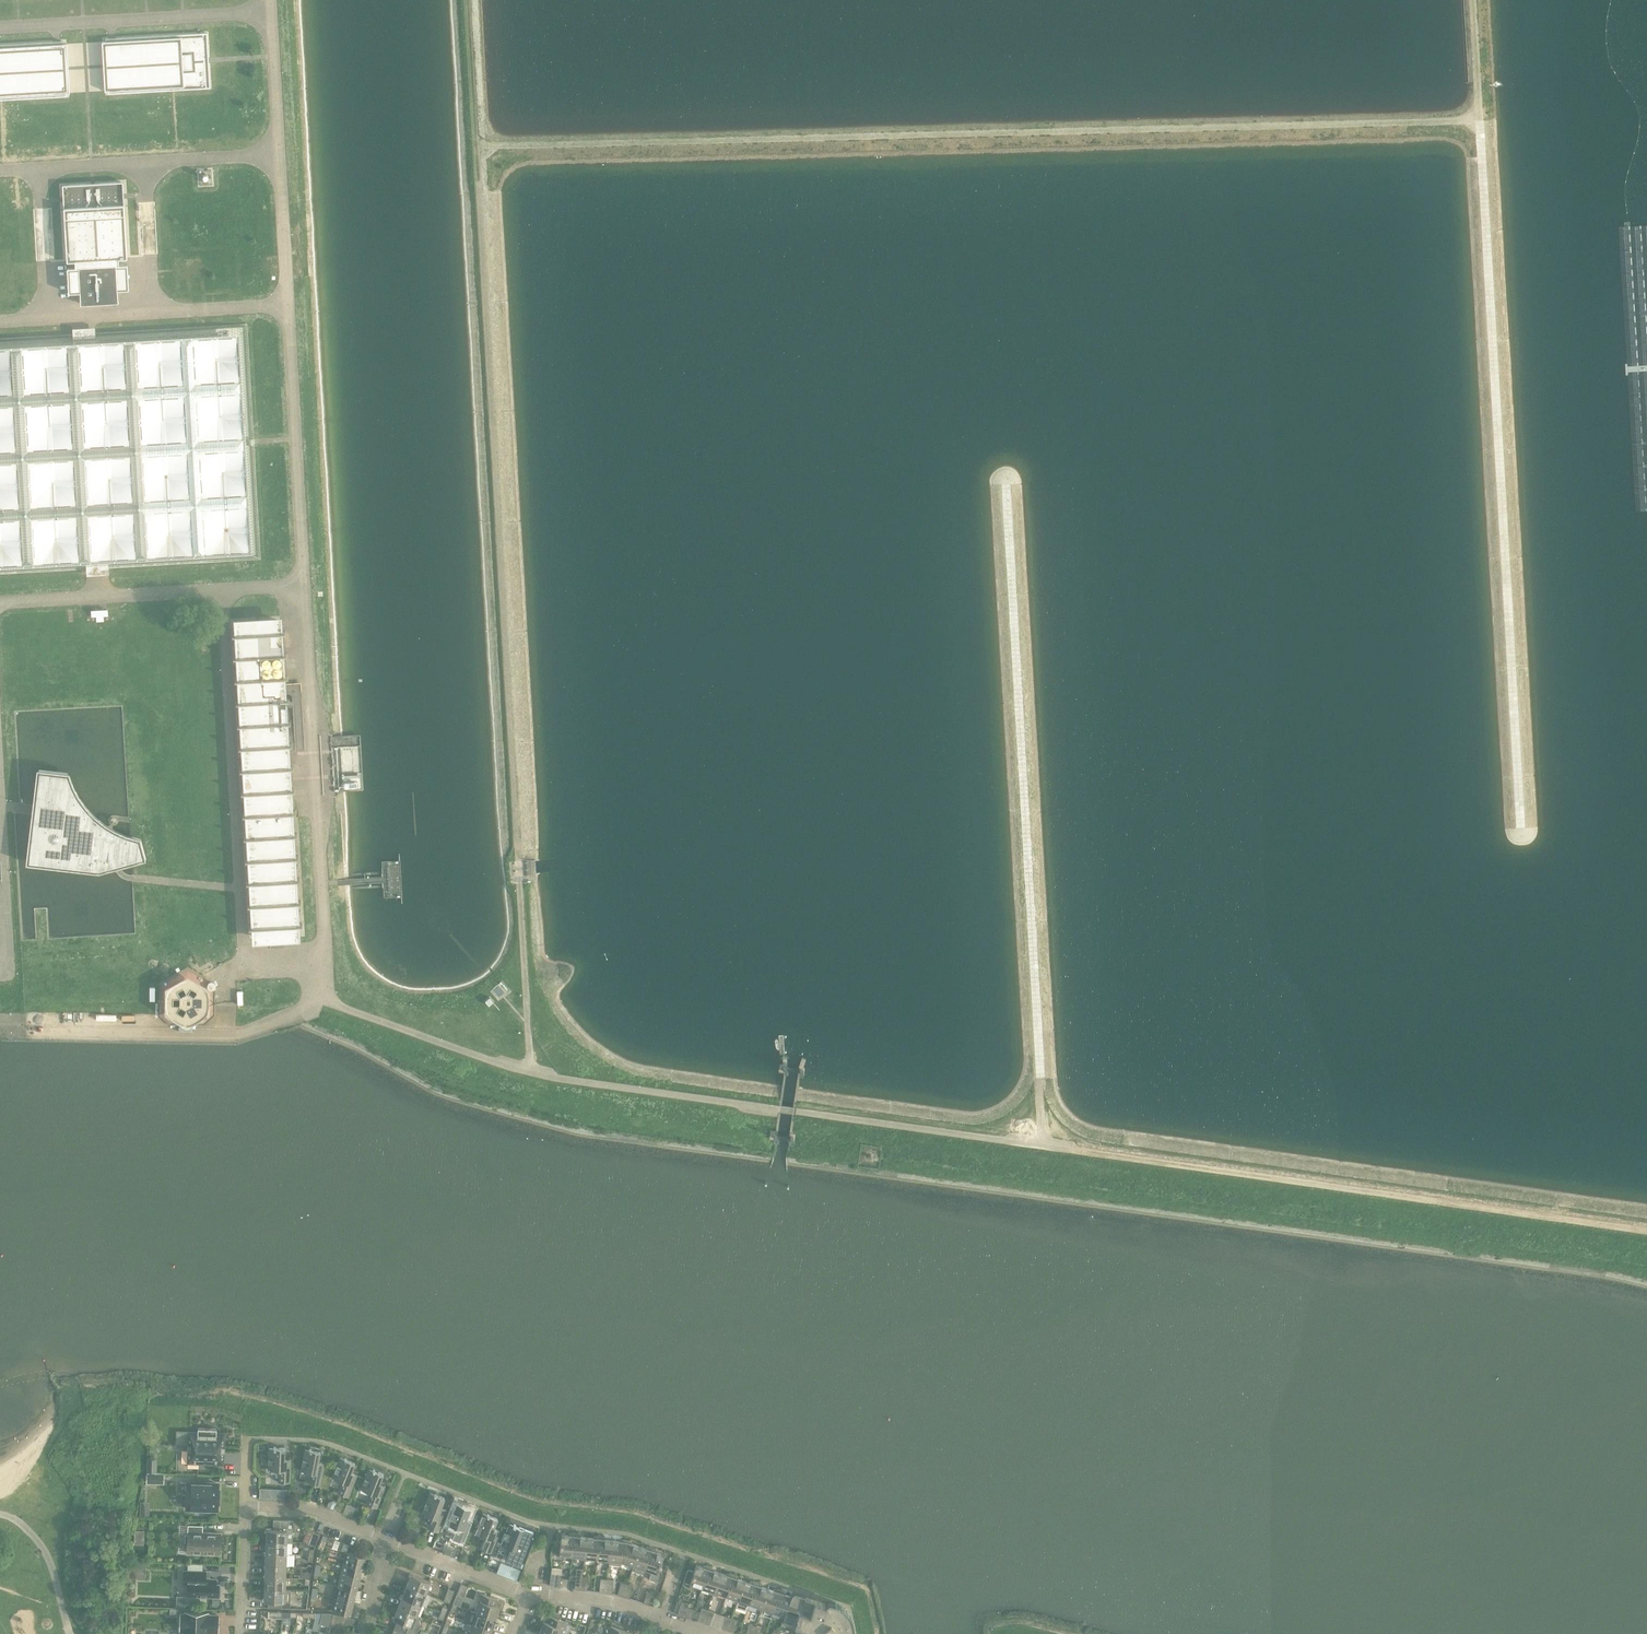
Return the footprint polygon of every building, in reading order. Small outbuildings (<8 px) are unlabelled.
[(207,33),(201,33),(106,39),(106,42),(103,42),(105,91),(109,91),(109,94),(211,88),(207,33)] [(70,93),(67,44),(64,44),(64,41),(0,45),(0,100),(67,96),(67,94),(70,93)] [(123,182),(63,185),(67,262),(76,261),(76,267),(68,268),(69,293),(81,292),(82,304),(118,302),(118,290),(129,290),(128,264),(120,265),(120,259),(128,258),(123,182)] [(261,560),(255,444),(254,439),(248,324),(0,338),(0,574),(261,560)] [(108,610),(92,611),(92,617),(97,617),(97,622),(104,622),(104,616),(108,616),(108,610)] [(295,834),(294,812),(296,812),(296,811),(294,811),(293,790),(295,790),(295,789),(293,789),(291,767),(294,767),(294,766),(291,766),(290,745),(292,745),(292,744),(290,744),(289,722),(291,722),(291,721),(289,721),(287,700),(290,700),(290,699),(287,699),(286,677),(289,677),(289,676),(286,676),(285,655),(287,655),(287,654),(285,654),(284,632),(286,632),(286,631),(284,631),(283,616),(234,619),(235,634),(232,634),(232,635),(235,635),(236,657),(234,657),(234,658),(236,658),(237,679),(235,679),(235,680),(237,680),(239,702),(236,702),(236,703),(239,703),(240,724),(238,724),(238,725),(240,725),(241,747),(239,747),(239,748),(241,748),(243,769),(240,769),(240,770),(243,770),(244,791),(241,792),(242,793),(244,793),(245,814),(243,814),(243,815),(245,815),(246,836),(244,837),(244,838),(247,838),(248,859),(245,859),(245,860),(248,860),(249,881),(247,882),(247,883),(249,882),(250,904),(248,904),(248,905),(250,905),(252,926),(249,927),(249,928),(252,928),(253,943),(301,940),(300,925),(303,925),(303,923),(300,924),(299,902),(301,902),(301,901),(299,901),(298,880),(300,880),(300,879),(298,879),(297,857),(299,857),(299,856),(296,856),(295,835),(298,835),(298,834),(295,834)] [(28,864),(88,871),(99,872),(147,859),(141,839),(140,839),(127,836),(116,830),(113,829),(107,826),(105,824),(95,816),(86,807),(79,797),(73,786),(68,773),(68,772),(40,768),(28,864)] [(223,992),(223,991),(226,989),(223,983),(219,985),(218,985),(217,985),(216,986),(215,987),(215,988),(195,977),(173,989),(172,1015),(195,1029),(217,1016),(217,993),(218,993),(219,994),(220,993),(221,993),(222,992),(223,992)] [(489,1007),(495,1002),(490,996),(484,1001),(489,1007)] [(198,1467),(199,1463),(224,1464),(224,1451),(225,1451),(226,1446),(224,1446),(225,1433),(217,1433),(217,1429),(199,1428),(198,1432),(190,1432),(189,1445),(188,1445),(188,1450),(189,1450),(189,1463),(189,1467),(198,1467)] [(279,1470),(279,1482),(290,1482),(291,1459),(285,1458),(285,1448),(270,1447),(269,1470),(279,1470)] [(320,1486),(325,1463),(319,1462),(321,1452),(306,1449),(302,1471),(311,1473),(309,1484),(320,1486)] [(338,1493),(348,1497),(357,1475),(351,1472),(355,1463),(341,1457),(333,1478),(342,1482),(338,1493)] [(158,1459),(147,1459),(147,1473),(158,1473),(158,1459)] [(380,1484),(384,1474),(370,1468),(361,1489),(371,1493),(366,1504),(377,1508),(386,1486),(380,1484)] [(148,1473),(148,1474),(147,1483),(165,1484),(165,1474),(148,1473)] [(183,1495),(183,1505),(187,1505),(187,1508),(198,1508),(198,1510),(208,1511),(208,1509),(218,1509),(218,1503),(218,1488),(219,1484),(219,1481),(188,1480),(188,1483),(188,1495),(183,1495)] [(441,1508),(445,1498),(431,1492),(423,1513),(432,1517),(428,1528),(439,1532),(447,1510),(441,1508)] [(327,1506),(333,1509),(336,1502),(332,1500),(329,1501),(327,1506)] [(473,1520),(468,1518),(472,1508),(457,1502),(454,1510),(452,1509),(450,1514),(452,1515),(449,1523),(458,1527),(454,1538),(465,1542),(473,1520)] [(485,1537),(482,1543),(480,1548),(491,1553),(500,1530),(494,1528),(498,1519),(484,1513),(476,1534),(485,1537)] [(267,1529),(267,1542),(293,1543),(293,1521),(273,1520),(273,1529),(267,1529)] [(510,1523),(502,1544),(511,1548),(507,1559),(518,1563),(524,1548),(525,1544),(528,1536),(522,1534),(524,1529),(510,1523)] [(186,1535),(186,1543),(188,1543),(188,1553),(221,1554),(221,1533),(203,1533),(203,1526),(189,1526),(189,1535),(186,1535)] [(309,1544),(315,1546),(320,1534),(314,1531),(312,1538),(307,1536),(305,1541),(310,1543),(309,1544)] [(415,1531),(412,1538),(416,1540),(419,1541),(421,1534),(415,1531)] [(564,1554),(573,1555),(575,1533),(572,1532),(572,1533),(569,1535),(563,1535),(563,1534),(562,1534),(561,1536),(562,1536),(559,1557),(564,1558),(564,1554)] [(575,1533),(573,1555),(581,1556),(580,1560),(585,1560),(587,1537),(580,1536),(578,1534),(578,1533),(575,1533)] [(587,1537),(585,1560),(589,1560),(589,1557),(598,1558),(600,1535),(596,1535),(596,1536),(594,1538),(587,1537)] [(600,1535),(598,1558),(605,1559),(605,1562),(609,1563),(612,1540),(605,1539),(603,1537),(603,1536),(600,1535)] [(612,1540),(609,1563),(609,1565),(621,1566),(622,1561),(627,1539),(623,1538),(623,1540),(621,1541),(612,1540)] [(627,1539),(622,1561),(630,1564),(629,1567),(633,1568),(640,1546),(631,1543),(630,1541),(630,1540),(627,1539)] [(267,1542),(266,1553),(287,1554),(293,1554),(293,1543),(267,1542)] [(445,1546),(442,1552),(445,1553),(450,1555),(453,1549),(445,1546)] [(640,1546),(633,1568),(632,1570),(644,1574),(646,1569),(653,1547),(650,1546),(649,1547),(647,1548),(640,1546)] [(653,1547),(646,1569),(652,1571),(650,1579),(657,1582),(660,1573),(658,1572),(664,1554),(663,1553),(662,1554),(657,1552),(655,1549),(656,1548),(653,1547)] [(347,1551),(344,1562),(363,1566),(365,1556),(347,1551)] [(266,1553),(266,1565),(287,1566),(287,1554),(266,1553)] [(344,1562),(341,1574),(360,1578),(363,1566),(344,1562)] [(266,1565),(265,1577),(286,1578),(287,1566),(266,1565)] [(689,1571),(686,1581),(690,1583),(689,1587),(694,1588),(695,1585),(703,1588),(710,1566),(706,1565),(706,1566),(703,1568),(698,1566),(696,1565),(695,1567),(696,1567),(694,1573),(689,1571)] [(710,1566),(703,1588),(711,1590),(709,1593),(713,1595),(721,1573),(713,1570),(712,1569),(713,1567),(710,1566)] [(183,1579),(183,1585),(187,1585),(186,1592),(186,1596),(201,1596),(219,1597),(219,1583),(217,1583),(217,1579),(210,1579),(206,1578),(206,1571),(203,1571),(189,1570),(188,1570),(183,1570),(183,1579)] [(553,1573),(551,1586),(560,1587),(562,1574),(553,1573)] [(721,1573),(713,1595),(717,1596),(718,1593),(726,1595),(734,1574),(730,1573),(730,1574),(728,1575),(721,1573)] [(341,1574),(338,1585),(357,1589),(360,1578),(341,1574)] [(412,1574),(407,1586),(426,1593),(431,1582),(412,1574)] [(734,1574),(726,1595),(724,1603),(732,1606),(734,1601),(737,1603),(744,1581),(737,1578),(736,1576),(736,1575),(734,1574)] [(576,1575),(575,1589),(581,1589),(583,1576),(576,1575)] [(265,1577),(265,1589),(286,1589),(286,1578),(265,1577)] [(601,1578),(599,1591),(606,1592),(608,1579),(601,1578)] [(744,1581),(737,1603),(736,1607),(747,1611),(750,1603),(757,1582),(754,1581),(753,1582),(751,1583),(744,1581)] [(622,1582),(618,1594),(624,1596),(628,1584),(622,1582)] [(757,1582),(750,1603),(758,1606),(757,1609),(761,1610),(768,1588),(760,1586),(760,1584),(760,1583),(757,1582)] [(461,1583),(457,1594),(464,1597),(468,1586),(461,1583)] [(628,1584),(624,1596),(630,1598),(634,1586),(628,1584)] [(338,1585),(336,1597),(354,1602),(357,1589),(338,1585)] [(407,1586),(403,1597),(422,1604),(427,1606),(432,1595),(426,1593),(407,1586)] [(444,1600),(450,1603),(455,1590),(449,1588),(444,1600)] [(768,1588),(761,1610),(765,1612),(766,1608),(774,1611),(781,1590),(777,1589),(777,1590),(775,1591),(768,1588)] [(265,1589),(265,1601),(269,1601),(269,1608),(282,1608),(288,1608),(291,1608),(291,1601),(291,1590),(291,1589),(286,1589),(265,1589)] [(648,1590),(644,1603),(650,1605),(654,1592),(648,1590)] [(781,1590),(774,1611),(781,1613),(780,1616),(784,1618),(791,1596),(784,1594),(783,1592),(784,1591),(781,1590)] [(475,1612),(477,1613),(477,1612),(496,1618),(500,1608),(503,1609),(505,1601),(482,1594),(476,1611),(475,1612)] [(849,1630),(852,1630),(854,1627),(853,1622),(853,1620),(852,1618),(851,1616),(850,1614),(849,1612),(848,1610),(847,1609),(845,1607),(844,1606),(841,1604),(839,1603),(836,1602),(833,1601),(830,1600),(826,1602),(826,1604),(804,1597),(799,1599),(791,1596),(784,1618),(795,1621),(794,1623),(816,1631),(815,1633),(816,1633),(850,1633),(849,1630)] [(336,1597),(332,1610),(351,1614),(354,1602),(336,1597)] [(403,1597),(398,1608),(418,1615),(422,1604),(403,1597)] [(682,1601),(678,1614),(684,1616),(688,1604),(682,1601)] [(396,1630),(407,1633),(417,1633),(421,1624),(420,1620),(421,1616),(418,1615),(398,1608),(394,1619),(400,1621),(396,1630)] [(702,1608),(698,1621),(704,1623),(708,1610),(702,1608)] [(467,1621),(474,1623),(492,1629),(496,1618),(477,1612),(477,1613),(475,1612),(471,1610),(467,1621)] [(708,1610),(704,1623),(716,1627),(720,1614),(708,1610)] [(185,1632),(185,1633),(213,1633),(215,1633),(215,1632),(218,1632),(219,1616),(208,1615),(208,1613),(186,1613),(181,1613),(180,1632),(185,1632)] [(317,1620),(314,1630),(318,1631),(320,1624),(323,1613),(319,1613),(317,1620)] [(323,1613),(320,1624),(330,1626),(330,1625),(332,1620),(333,1613),(330,1613),(323,1613)] [(333,1613),(332,1620),(345,1623),(354,1625),(355,1619),(346,1616),(333,1613)] [(540,1633),(544,1633),(562,1633),(566,1621),(543,1614),(540,1621),(543,1622),(540,1633)] [(720,1614),(716,1627),(728,1631),(730,1625),(732,1618),(720,1614)] [(730,1625),(728,1631),(734,1633),(738,1620),(732,1618),(730,1625)] [(343,1629),(344,1628),(345,1623),(332,1620),(330,1625),(343,1629)] [(470,1633),(491,1633),(492,1629),(474,1623),(470,1633)] [(746,1633),(753,1633),(756,1626),(749,1624),(746,1633)] [(753,1633),(760,1633),(762,1628),(756,1626),(753,1633)]
